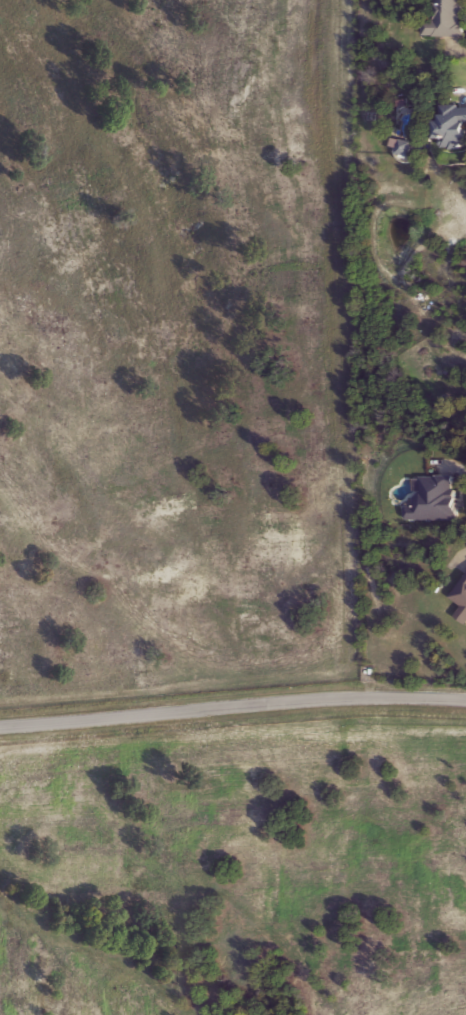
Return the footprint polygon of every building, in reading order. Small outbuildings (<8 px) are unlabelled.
[(435,22),(435,0),(465,0),(465,38),(423,38),(423,22),(435,22)] [(440,107),(465,106),(465,148),(448,148),(448,140),(441,140),(440,107)] [(405,522),(405,509),(419,509),(419,478),(457,478),(457,522),(405,522)] [(450,596),(465,578),(465,610),(450,596)]
